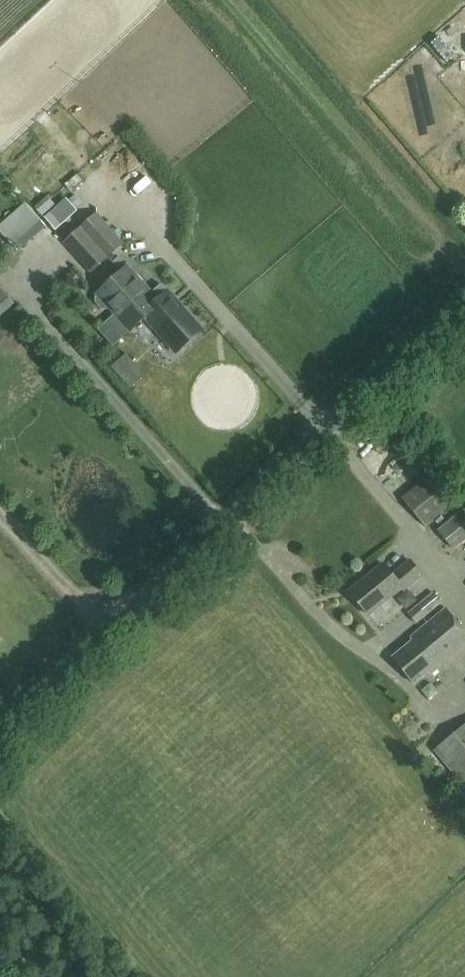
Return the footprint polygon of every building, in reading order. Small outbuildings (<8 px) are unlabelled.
[(447,63),(456,56),(439,36),(430,43),(447,63)] [(21,246),(48,221),(28,199),(1,224),(21,246)] [(96,213),(80,228),(107,258),(123,243),(96,213)] [(91,272),(107,258),(80,228),(64,242),(91,272)] [(130,331),(146,317),(142,313),(162,295),(157,289),(151,294),(126,267),(96,293),(98,295),(96,298),(95,302),(102,309),(106,309),(108,307),(130,331)] [(13,306),(0,291),(0,317),(13,306)] [(142,313),(146,317),(176,351),(200,330),(166,291),(162,295),(142,313)] [(126,353),(111,366),(131,388),(146,375),(126,353)] [(426,527),(464,497),(442,468),(404,498),(426,527)] [(439,532),(453,550),(464,540),(464,509),(439,532)] [(403,590),(422,576),(410,561),(392,575),(383,564),(349,591),(367,615),(401,588),(403,590)] [(415,609),(422,617),(439,603),(432,594),(415,609)] [(464,645),(464,634),(444,608),(408,638),(410,641),(390,658),(412,684),(427,672),(429,675),(464,645)] [(464,788),(464,726),(434,751),(464,788)]
